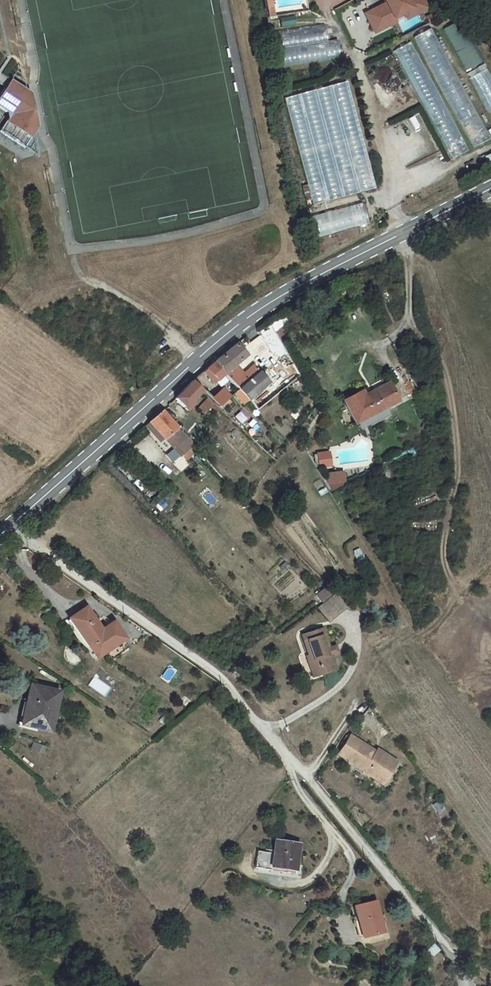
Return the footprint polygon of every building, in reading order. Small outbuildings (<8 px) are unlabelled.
[(270,18),(275,17),(272,0),(266,0),(270,18)] [(366,12),(370,21),(374,19),(379,29),(392,23),(391,19),(395,17),(404,12),(413,8),(422,11),(428,7),(425,0),(386,0),(387,2),(366,12)] [(413,8),(404,12),(407,18),(422,11),(413,8)] [(444,27),(462,70),(475,64),(457,22),(444,27)] [(432,27),(414,36),(469,149),(487,140),(432,27)] [(395,49),(447,160),(466,152),(414,41),(395,49)] [(487,67),(469,76),(490,120),(490,76),(487,67)] [(26,90),(11,80),(0,97),(0,109),(8,114),(9,119),(0,133),(25,149),(35,134),(26,90)] [(316,204),(376,189),(350,81),(299,94),(304,116),(296,118),(300,135),(299,135),(316,204)] [(370,225),(366,204),(314,216),(318,236),(370,225)] [(237,345),(225,355),(234,366),(246,357),(237,345)] [(234,366),(225,355),(214,363),(223,374),(234,366)] [(206,370),(216,380),(223,374),(214,363),(206,370)] [(246,383),(241,375),(234,366),(223,374),(236,390),(244,384),(246,383)] [(246,383),(259,374),(253,366),(241,375),(246,383)] [(253,394),(267,383),(264,380),(259,374),(246,383),(244,384),(253,394)] [(198,376),(194,379),(202,388),(203,389),(207,385),(198,376)] [(202,388),(194,379),(177,398),(188,410),(193,406),(189,403),(203,389),(202,388)] [(361,388),(343,398),(354,420),(397,397),(387,379),(363,392),(361,388)] [(245,401),(253,394),(244,384),(236,390),(245,401)] [(213,398),(217,402),(220,404),(228,397),(222,390),(213,398)] [(239,406),(245,401),(236,390),(230,395),(239,406)] [(213,398),(211,396),(200,405),(204,408),(201,411),(204,414),(217,402),(213,398)] [(175,429),(161,411),(148,422),(162,439),(167,435),(175,429)] [(175,429),(167,435),(181,451),(190,444),(175,429)] [(330,452),(318,454),(320,467),(331,465),(330,452)] [(330,489),(348,486),(345,470),(328,474),(330,489)] [(341,604),(333,593),(323,601),(331,614),(341,604)] [(331,614),(323,601),(315,607),(324,619),(331,614)] [(87,607),(71,618),(101,661),(129,642),(115,624),(105,632),(87,607)] [(317,629),(297,636),(310,667),(314,666),(317,674),(332,668),(317,629)] [(333,655),(340,654),(338,644),(331,646),(333,655)] [(58,691),(34,685),(24,725),(49,731),(58,691)] [(370,773),(384,782),(394,769),(374,756),(378,751),(351,735),(336,758),(366,778),(370,773)] [(270,854),(253,853),(252,871),(293,873),(296,845),(272,841),(270,854)] [(358,907),(364,938),(388,933),(380,902),(358,907)]
